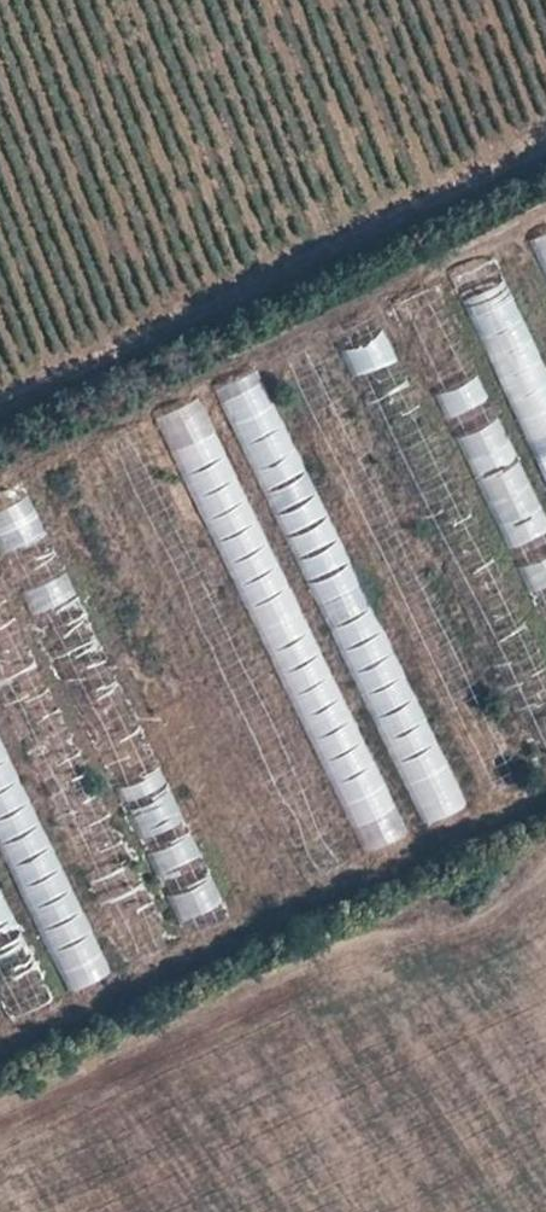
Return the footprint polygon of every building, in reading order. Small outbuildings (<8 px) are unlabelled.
[(531,232),(545,263),(545,226),(531,232)] [(517,267),(473,283),(545,483),(545,348),(517,267)] [(386,328),(343,339),(353,377),(396,365),(386,328)] [(261,357),(217,376),(383,757),(427,738),(261,357)] [(434,387),(444,410),(486,393),(476,369),(434,387)] [(401,832),(201,385),(158,404),(358,851),(401,832)] [(545,523),(545,520),(499,411),(456,429),(505,541),(545,523)] [(183,695),(89,445),(47,461),(141,711),(183,695)] [(40,530),(16,466),(0,472),(0,485),(6,500),(0,502),(0,545),(40,530)] [(12,560),(62,672),(101,654),(51,543),(12,560)] [(518,558),(536,606),(545,603),(545,548),(518,558)] [(27,652),(14,618),(9,620),(0,596),(0,662),(27,652)] [(484,626),(518,609),(511,596),(477,613),(484,626)] [(543,666),(523,612),(479,628),(500,682),(543,666)] [(81,691),(170,918),(213,901),(124,674),(81,691)] [(545,762),(545,687),(516,697),(538,764),(545,762)] [(58,992),(101,974),(0,731),(0,854),(58,992)] [(437,736),(394,756),(423,822),(467,802),(437,736)] [(76,853),(101,900),(141,879),(115,832),(76,853)] [(118,899),(125,945),(158,940),(152,894),(118,899)] [(0,900),(0,1021),(1,1024),(43,1007),(0,900)]
